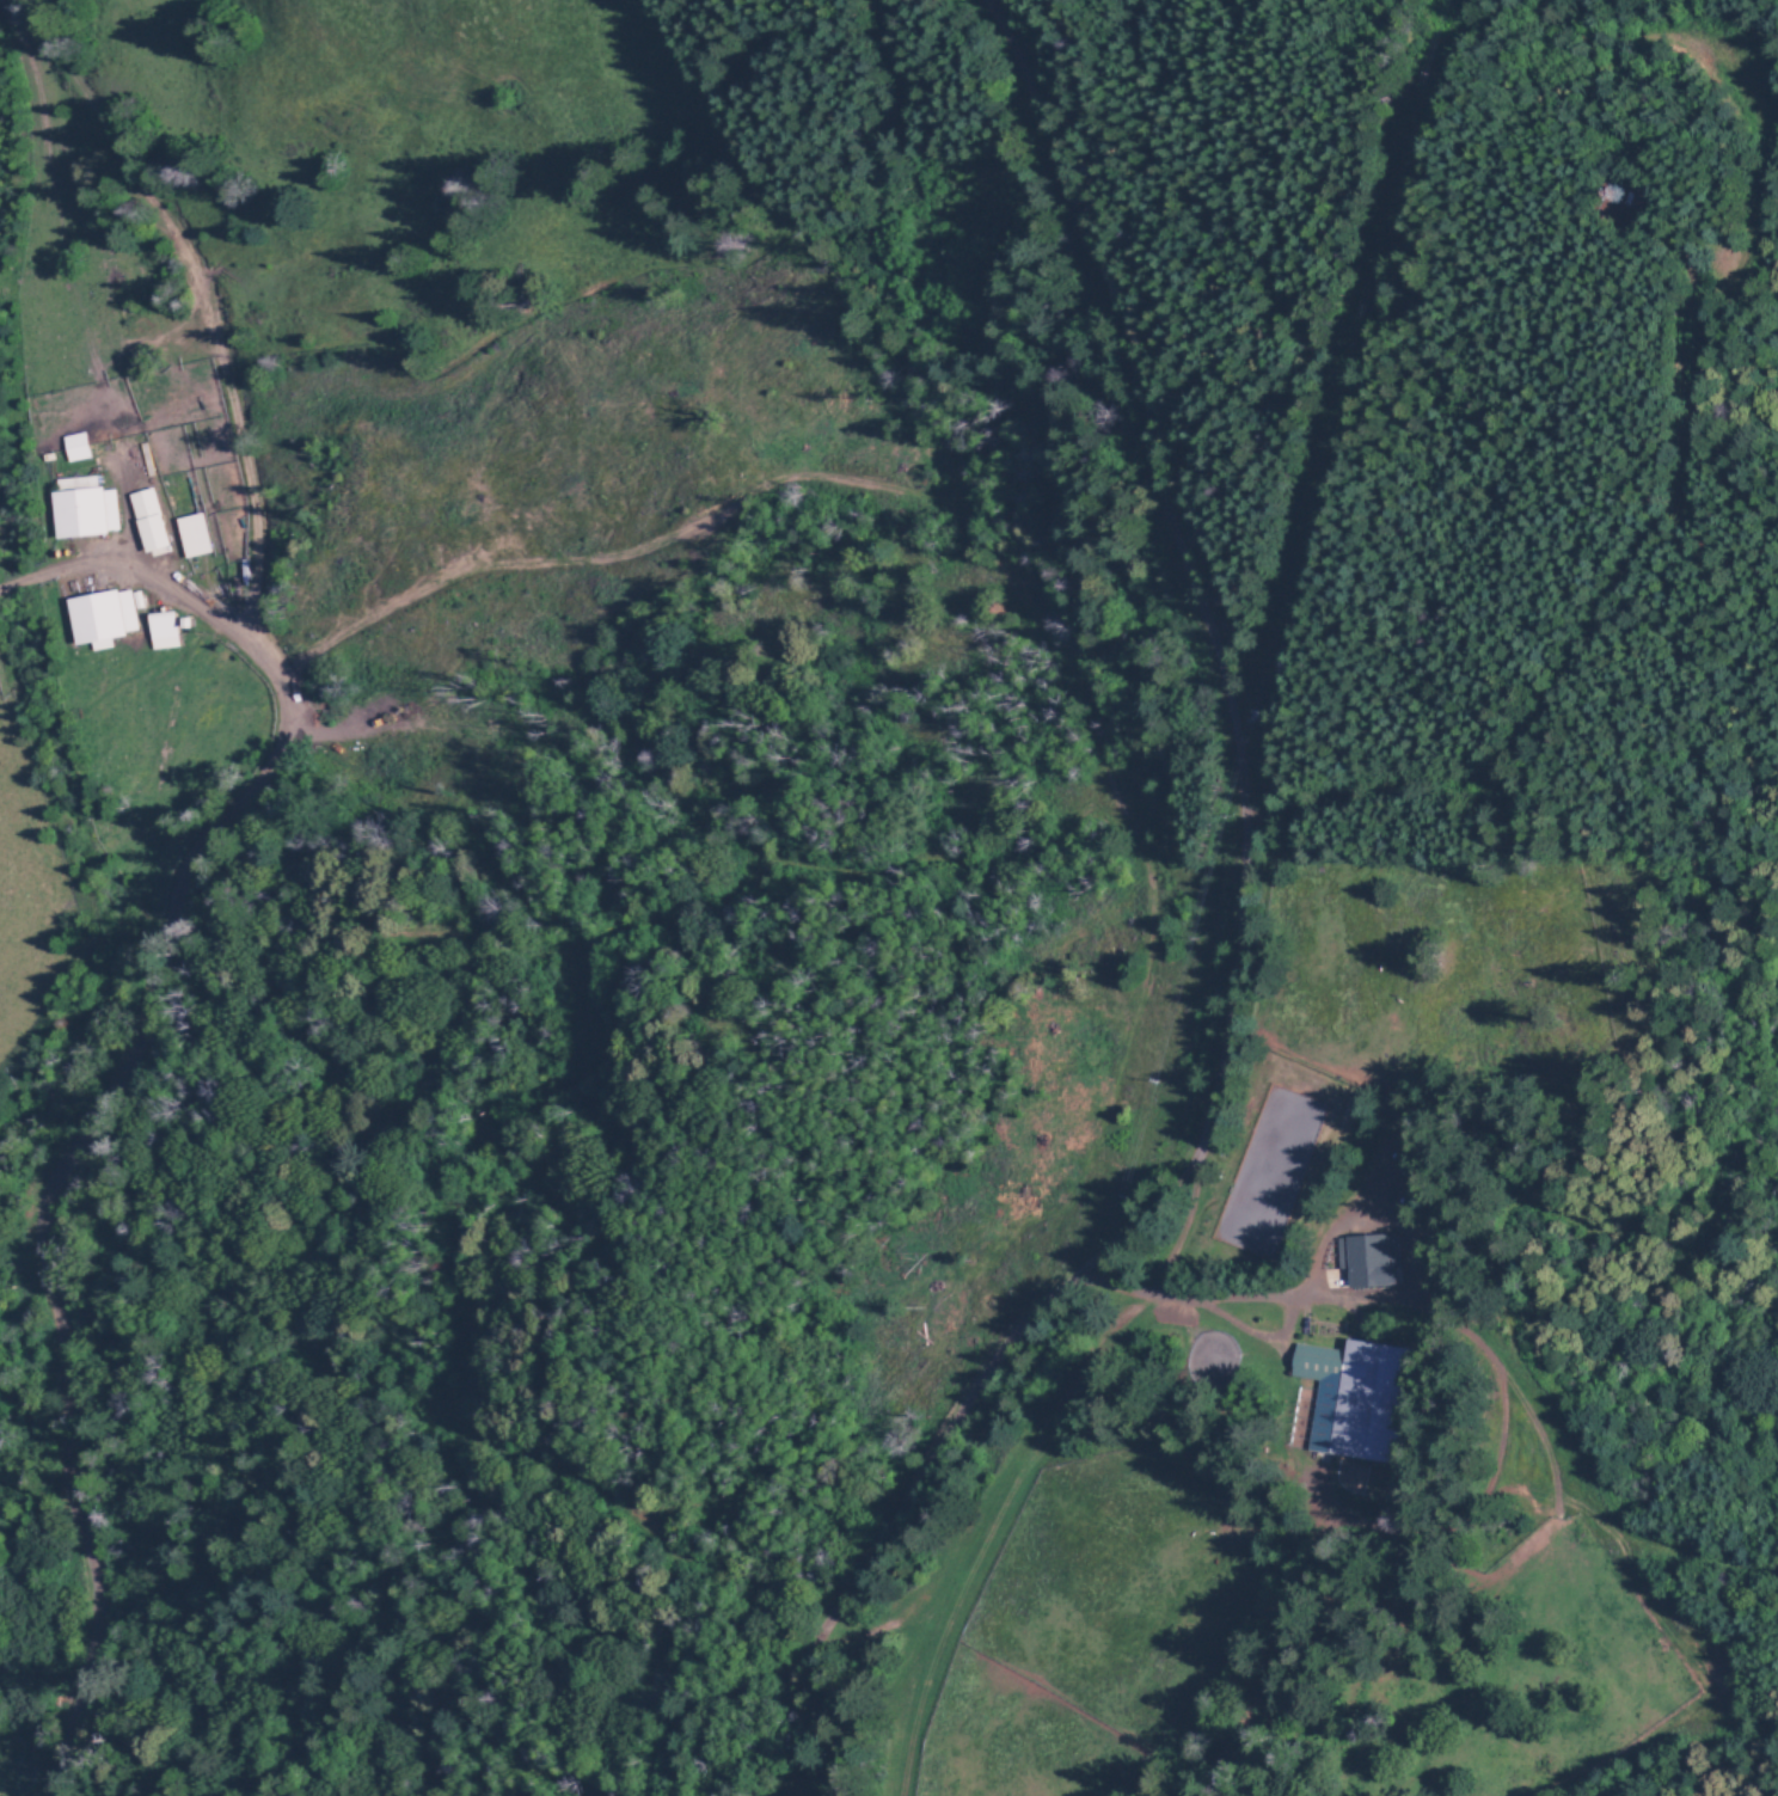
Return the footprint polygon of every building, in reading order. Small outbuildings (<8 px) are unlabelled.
[(61,436),(66,462),(89,458),(84,432),(61,436)] [(115,488),(51,491),(53,538),(118,534),(115,488)] [(142,553),(167,548),(154,488),(129,493),(142,553)] [(174,519),(184,559),(211,552),(201,513),(174,519)] [(146,615),(151,650),(178,646),(173,611),(146,615)] [(1349,1289),(1397,1286),(1396,1262),(1398,1262),(1397,1235),(1336,1238),(1337,1269),(1347,1269),(1349,1289)] [(1308,1453),(1400,1465),(1414,1350),(1346,1341),(1344,1351),(1294,1345),(1290,1377),(1317,1380),(1308,1453)]
